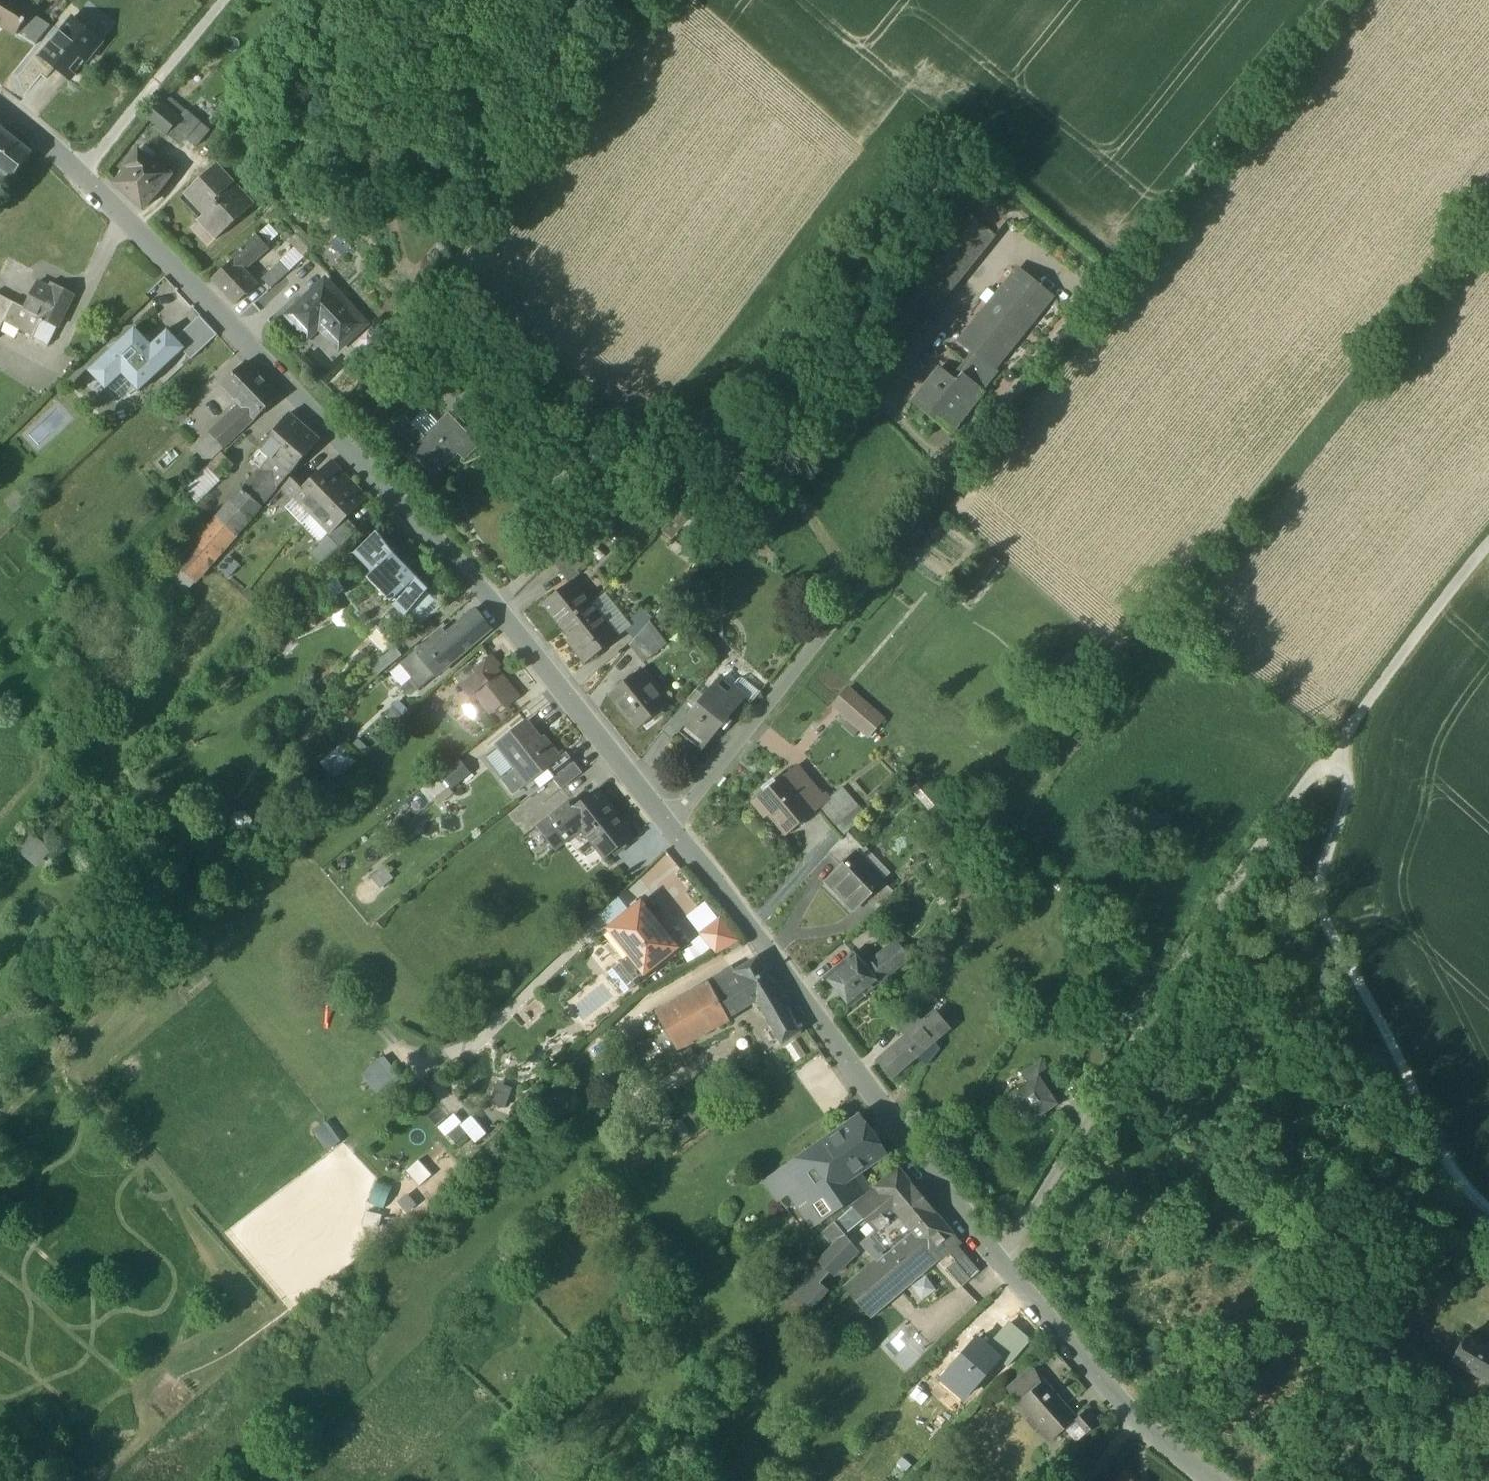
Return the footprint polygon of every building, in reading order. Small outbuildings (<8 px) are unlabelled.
[(17,38),(23,28),(24,29),(27,25),(26,24),(33,14),(20,5),(20,4),(14,0),(0,0),(0,13),(0,14),(0,26),(17,38)] [(23,28),(17,38),(34,49),(52,26),(33,14),(26,24),(27,25),(24,29),(23,28)] [(43,57),(71,81),(102,43),(74,20),(43,57)] [(175,114),(180,118),(186,112),(166,96),(160,103),(169,110),(172,106),(179,111),(175,114)] [(167,135),(174,126),(180,118),(175,114),(179,111),(172,106),(169,110),(160,103),(148,118),(167,135)] [(186,112),(180,118),(174,126),(189,138),(201,124),(186,112)] [(182,147),(193,156),(211,133),(201,124),(189,138),(182,147)] [(174,126),(167,135),(182,147),(189,138),(174,126)] [(0,128),(0,173),(11,182),(33,154),(3,131),(0,128)] [(116,184),(143,208),(170,177),(155,164),(140,151),(126,167),(129,169),(116,184)] [(155,164),(170,177),(175,171),(160,158),(155,164)] [(199,221),(216,241),(255,205),(218,165),(186,194),(204,215),(199,221)] [(957,204),(996,236),(1008,222),(968,190),(957,204)] [(887,327),(908,344),(983,252),(996,236),(957,204),(869,312),(875,317),(887,327)] [(269,243),(278,235),(269,225),(260,233),(269,243)] [(289,242),(295,249),(304,258),(308,254),(305,251),(312,244),(301,231),(289,242)] [(232,259),(243,272),(267,249),(255,236),(231,258),(232,259)] [(317,262),(326,274),(344,259),(335,247),(317,262)] [(298,263),(304,258),(295,249),(280,263),(288,272),(298,263)] [(210,280),(234,306),(256,285),(243,272),(232,259),(210,280)] [(262,280),(270,289),(288,272),(280,263),(262,280)] [(1019,269),(989,306),(960,342),(981,359),(994,370),(994,369),(1023,333),(1052,297),(1019,269)] [(37,283),(24,308),(23,311),(41,321),(57,330),(73,296),(56,288),(54,291),(48,288),(37,283)] [(320,332),(339,351),(365,326),(325,283),(288,318),(301,332),(312,323),(320,332)] [(4,323),(2,321),(12,303),(0,297),(0,329),(4,323)] [(4,323),(31,339),(41,321),(23,311),(24,308),(12,302),(12,303),(2,321),(4,323)] [(184,352),(192,360),(218,336),(201,317),(177,339),(186,349),(184,352)] [(57,330),(41,321),(31,339),(46,348),(57,330)] [(312,323),(301,332),(310,341),(320,332),(312,323)] [(123,375),(140,393),(184,352),(186,349),(177,339),(169,330),(152,346),(136,328),(89,372),(107,391),(123,375)] [(981,359),(973,369),(968,376),(969,376),(983,388),(984,389),(990,382),(998,372),(994,369),(994,370),(981,359)] [(237,410),(250,423),(277,398),(246,364),(224,384),(243,405),(237,410)] [(915,402),(951,432),(985,390),(984,389),(983,388),(969,376),(968,376),(964,372),(958,380),(943,367),(915,402)] [(186,402),(170,417),(178,425),(193,410),(186,402)] [(453,409),(445,417),(461,434),(469,426),(453,409)] [(211,434),(223,447),(250,423),(237,410),(211,434)] [(427,410),(411,425),(415,430),(415,429),(423,437),(439,423),(427,410)] [(473,422),(488,439),(490,437),(491,436),(498,430),(483,414),(473,422)] [(271,458),(288,475),(316,442),(289,415),(258,445),(271,458)] [(439,423),(423,437),(425,440),(415,450),(417,452),(436,472),(458,452),(463,458),(475,447),(477,449),(488,439),(473,422),(472,423),(469,426),(461,434),(445,417),(439,423)] [(411,457),(417,452),(415,450),(425,440),(423,437),(415,429),(415,430),(411,425),(404,418),(385,436),(407,460),(411,456),(411,457)] [(223,447),(211,434),(195,449),(209,465),(225,450),(223,447)] [(209,470),(217,479),(233,465),(224,456),(209,470)] [(271,458),(232,504),(251,519),(288,475),(271,458)] [(332,460),(328,464),(336,473),(341,469),(332,460)] [(297,496),(314,514),(350,479),(341,469),(336,473),(328,464),(311,481),(296,495),(297,496)] [(217,479),(209,470),(207,468),(185,490),(198,504),(220,483),(217,479)] [(283,489),(293,500),(297,496),(296,495),(311,481),(300,469),(283,489)] [(360,489),(350,479),(314,514),(332,532),(347,518),(364,502),(355,493),(360,489)] [(368,498),(360,489),(355,493),(364,502),(368,498)] [(303,525),(314,514),(297,496),(293,500),(285,508),(303,525)] [(236,537),(251,519),(232,504),(218,520),(236,537)] [(701,515),(718,528),(723,521),(706,508),(701,515)] [(688,520),(679,511),(663,532),(673,540),(688,520)] [(314,514),(303,525),(320,543),(328,536),(332,532),(314,514)] [(328,536),(340,549),(358,530),(347,518),(332,532),(328,536)] [(236,537),(218,520),(201,539),(211,548),(220,556),(236,537)] [(354,554),(373,573),(394,553),(377,532),(354,554)] [(172,591),(186,576),(211,548),(201,539),(199,537),(162,580),(161,581),(172,591)] [(550,564),(563,579),(582,563),(568,547),(550,564)] [(220,556),(211,548),(186,576),(196,584),(220,556)] [(405,617),(407,615),(427,592),(429,590),(394,553),(373,573),(368,578),(372,582),(404,615),(405,617)] [(218,568),(230,578),(241,565),(229,555),(218,568)] [(328,568),(315,578),(333,601),(346,591),(328,568)] [(182,599),(196,584),(186,576),(172,591),(182,599)] [(542,604),(561,628),(597,599),(593,594),(586,599),(572,581),(542,604)] [(401,618),(404,615),(372,582),(350,592),(361,607),(357,611),(355,614),(373,632),(377,629),(393,645),(394,647),(395,646),(414,631),(401,618)] [(345,594),(357,611),(361,607),(350,592),(345,594)] [(443,607),(427,592),(407,615),(418,627),(443,607)] [(606,594),(598,600),(600,602),(593,607),(616,638),(626,631),(631,627),(629,623),(606,594)] [(598,600),(597,599),(561,628),(570,639),(566,642),(584,665),(618,640),(616,638),(593,607),(600,602),(598,600)] [(652,617),(641,608),(629,623),(631,627),(626,631),(634,639),(648,622),(652,617)] [(414,652),(415,653),(433,678),(492,634),(475,611),(451,630),(453,633),(442,641),(437,634),(414,652)] [(668,644),(648,622),(634,639),(629,645),(644,663),(668,644)] [(377,629),(373,632),(366,638),(382,654),(393,645),(377,629)] [(369,665),(378,676),(383,671),(402,656),(395,646),(394,647),(393,645),(382,654),(369,665)] [(422,686),(433,678),(415,653),(404,662),(422,686)] [(479,697),(494,717),(506,707),(509,710),(522,700),(497,668),(501,666),(493,656),(475,670),(478,674),(463,686),(474,701),(479,697)] [(611,696),(637,728),(664,706),(637,674),(611,696)] [(738,683),(731,691),(720,681),(697,708),(676,732),(677,733),(698,751),(742,701),(749,706),(757,695),(743,682),(738,683)] [(833,706),(869,738),(884,720),(863,701),(848,689),(833,706)] [(661,732),(671,740),(677,733),(676,732),(697,708),(687,700),(667,724),(661,732)] [(384,715),(396,727),(410,713),(399,701),(384,715)] [(525,784),(526,785),(533,780),(547,769),(560,759),(545,741),(541,744),(527,725),(502,744),(519,767),(514,770),(525,784)] [(484,758),(502,780),(514,770),(519,767),(502,744),(484,758)] [(321,764),(338,782),(357,763),(340,745),(321,764)] [(547,769),(554,778),(573,762),(567,754),(560,759),(547,769)] [(452,788),(472,772),(461,758),(441,775),(452,788)] [(584,775),(573,762),(554,778),(564,791),(584,775)] [(795,768),(784,777),(815,813),(819,810),(818,809),(830,799),(826,794),(821,798),(795,768)] [(540,789),(554,778),(547,769),(533,780),(540,789)] [(512,794),(525,784),(514,770),(502,780),(512,794)] [(788,836),(815,813),(784,777),(754,802),(766,818),(770,814),(788,836)] [(911,790),(930,812),(940,803),(921,781),(911,790)] [(838,792),(860,820),(865,814),(843,788),(838,792)] [(578,828),(606,863),(633,842),(615,820),(619,818),(599,792),(570,815),(566,809),(539,830),(556,852),(568,843),(565,838),(578,828)] [(819,810),(842,839),(847,834),(860,820),(838,792),(830,799),(818,809),(819,810)] [(233,813),(229,824),(236,833),(249,832),(253,821),(246,811),(233,813)] [(1139,833),(1152,845),(1162,834),(1169,827),(1156,815),(1148,823),(1139,833)] [(863,851),(847,834),(842,839),(829,853),(843,868),(856,855),(857,856),(863,851)] [(866,848),(863,851),(857,856),(868,869),(865,872),(878,886),(884,881),(891,874),(866,848)] [(827,882),(853,910),(865,899),(878,886),(865,872),(868,869),(857,856),(856,855),(843,868),(827,882)] [(384,867),(371,877),(380,889),(394,879),(384,867)] [(865,899),(876,911),(895,893),(884,881),(878,886),(865,899)] [(610,929),(631,913),(618,897),(599,915),(610,929)] [(621,963),(621,964),(634,980),(635,981),(676,948),(642,904),(631,913),(610,929),(631,955),(621,963)] [(711,949),(716,954),(739,941),(720,917),(699,933),(711,949)] [(711,949),(699,933),(689,941),(702,956),(711,949)] [(863,970),(875,983),(908,958),(898,944),(863,970)] [(827,977),(853,1008),(878,987),(875,983),(863,970),(852,956),(827,977)] [(757,959),(735,972),(732,969),(710,982),(711,984),(659,1013),(680,1052),(694,1041),(730,1021),(728,1019),(758,1000),(775,989),(757,959)] [(632,982),(634,980),(621,964),(609,974),(613,979),(613,980),(620,989),(620,988),(625,994),(635,986),(632,982)] [(758,1000),(783,1043),(800,1031),(775,989),(758,1000)] [(936,1012),(932,1016),(946,1031),(949,1028),(936,1012)] [(898,1073),(898,1074),(916,1058),(928,1066),(931,1061),(933,1058),(936,1055),(938,1052),(940,1049),(935,1042),(946,1032),(946,1031),(932,1016),(932,1015),(924,1022),(913,1014),(901,1031),(906,1037),(884,1056),(884,1057),(898,1073)] [(385,1056),(377,1062),(396,1085),(403,1079),(385,1056)] [(898,1073),(884,1057),(879,1062),(892,1077),(898,1073)] [(389,1091),(396,1085),(377,1062),(361,1075),(377,1095),(386,1088),(389,1091)] [(1038,1077),(1045,1087),(1054,1081),(1041,1062),(1023,1075),(1029,1084),(1038,1077)] [(1015,1111),(1028,1130),(1047,1117),(1044,1113),(1057,1104),(1045,1087),(1038,1077),(1029,1084),(1011,1095),(1020,1108),(1015,1111)] [(497,1084),(490,1103),(505,1108),(511,1089),(497,1084)] [(454,1114),(437,1128),(445,1138),(448,1136),(461,1126),(462,1125),(454,1114)] [(827,1138),(855,1178),(887,1154),(860,1115),(827,1138)] [(472,1117),(462,1125),(461,1126),(468,1135),(475,1144),(487,1135),(472,1117)] [(314,1130),(328,1151),(339,1144),(325,1123),(314,1130)] [(461,1126),(448,1136),(455,1145),(468,1135),(461,1126)] [(786,1167),(823,1221),(864,1190),(855,1178),(827,1138),(786,1167)] [(419,1161),(406,1171),(419,1186),(431,1175),(419,1161)] [(823,1221),(786,1167),(763,1183),(777,1204),(788,1196),(811,1229),(823,1221)] [(863,1215),(878,1232),(899,1213),(938,1260),(959,1243),(898,1170),(867,1195),(855,1206),(863,1215)] [(408,1194),(397,1203),(406,1214),(417,1206),(408,1194)] [(855,1206),(835,1223),(843,1233),(863,1215),(855,1206)] [(382,1216),(366,1212),(363,1227),(379,1231),(382,1216)] [(900,1293),(938,1260),(899,1213),(878,1232),(871,1238),(886,1255),(874,1264),(900,1293)] [(858,1251),(843,1233),(835,1223),(823,1233),(833,1245),(818,1262),(833,1276),(858,1251)] [(946,1269),(962,1287),(980,1272),(959,1247),(950,1255),(955,1261),(946,1269)] [(844,1288),(871,1319),(900,1293),(874,1264),(844,1288)] [(807,1274),(797,1286),(815,1300),(825,1289),(807,1274)] [(817,1301),(815,1300),(797,1286),(789,1294),(809,1311),(817,1301)] [(1031,1340),(1011,1322),(988,1348),(999,1358),(998,1359),(1008,1367),(1031,1340)] [(1360,1343),(1365,1347),(1379,1326),(1374,1323),(1360,1343)] [(1488,1382),(1488,1380),(1488,1350),(1466,1336),(1452,1360),(1448,1367),(1464,1377),(1465,1375),(1470,1378),(1473,1373),(1488,1382)] [(942,1379),(964,1398),(998,1359),(999,1358),(988,1348),(978,1339),(942,1379)] [(1011,1396),(1018,1404),(1041,1382),(1034,1375),(1011,1396)] [(964,1398),(942,1379),(930,1393),(952,1412),(964,1398)] [(1051,1440),(1063,1429),(1074,1419),(1074,1418),(1041,1382),(1018,1404),(1051,1440)] [(1085,1408),(1074,1418),(1074,1419),(1063,1429),(1075,1442),(1086,1431),(1086,1432),(1097,1422),(1085,1408)] [(1125,1470),(1117,1480),(1138,1480),(1125,1470)]
